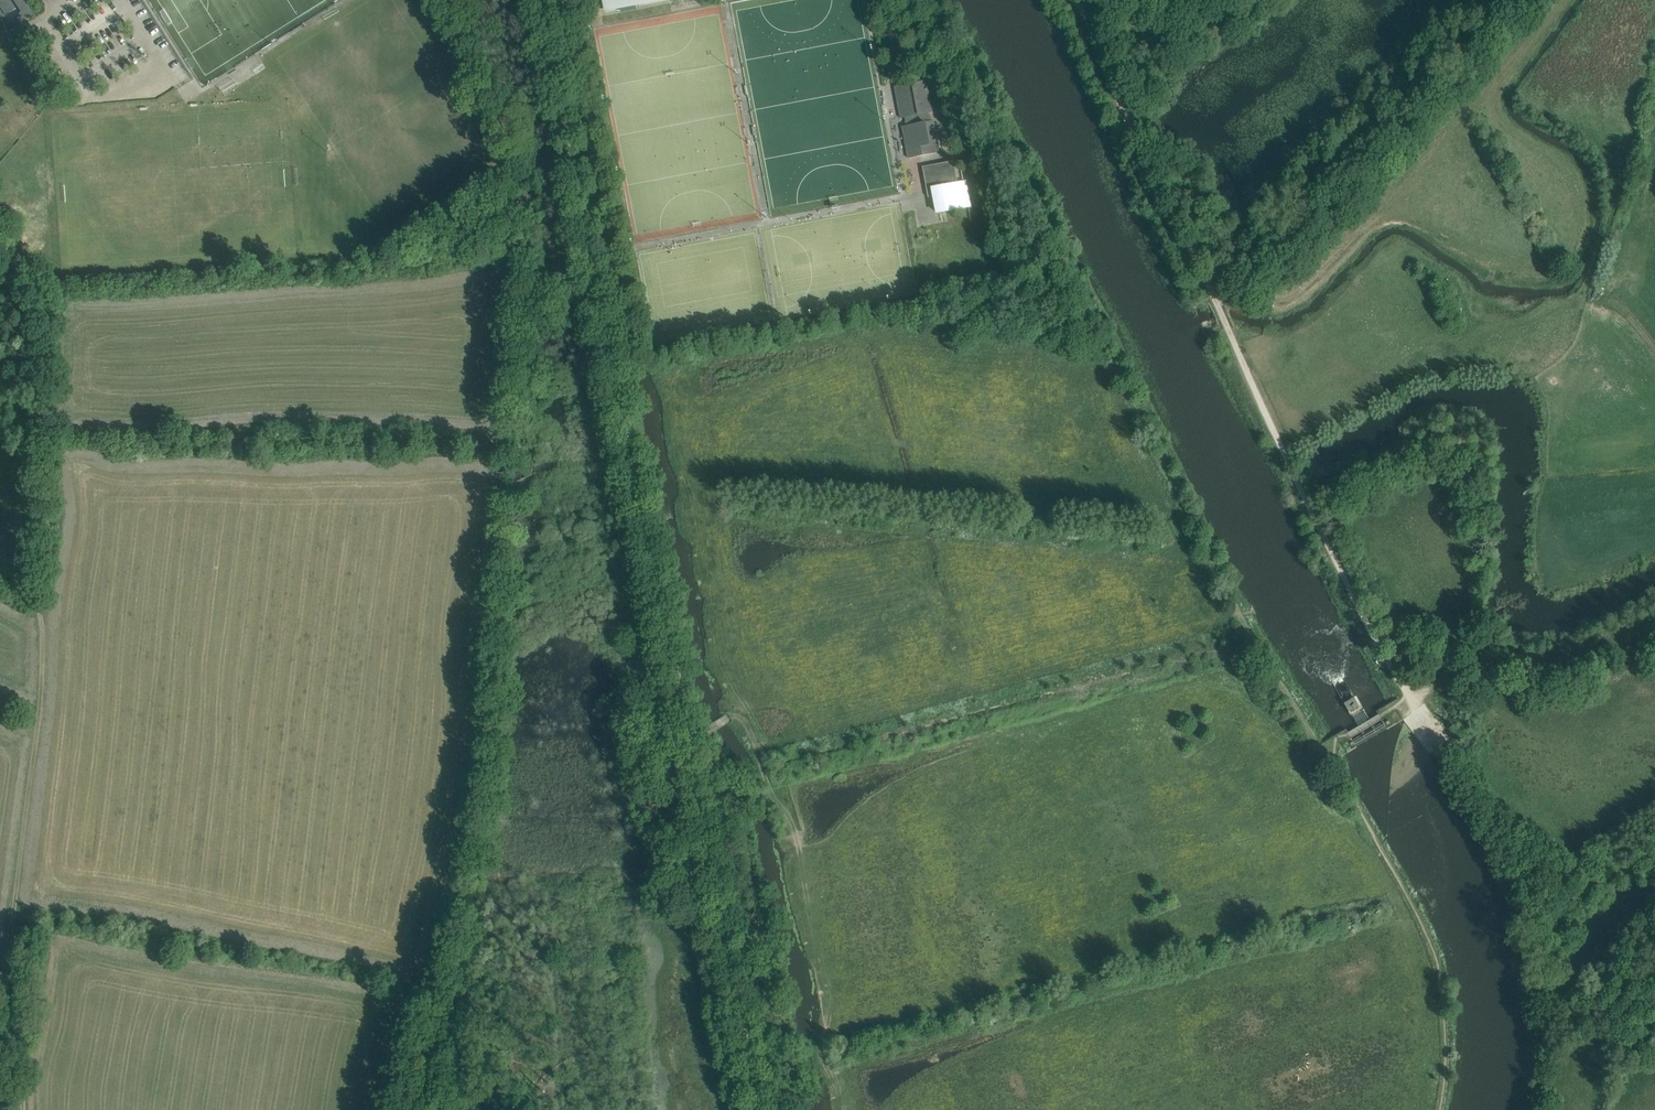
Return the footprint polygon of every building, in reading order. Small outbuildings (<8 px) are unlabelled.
[(6,34),(34,15),(25,0),(0,0),(0,25),(6,34)] [(606,10),(659,0),(604,0),(606,10)] [(228,49),(213,25),(190,40),(185,32),(152,54),(176,92),(196,79),(191,72),(228,49)] [(932,112),(926,81),(912,83),(912,85),(909,86),(909,84),(895,87),(901,118),(905,117),(906,126),(931,121),(930,113),(932,112)] [(906,126),(907,126),(902,127),(908,158),(940,152),(934,121),(931,121),(906,126)] [(953,161),(933,165),(922,167),(928,197),(934,196),(937,213),(969,206),(964,180),(956,182),(953,161)] [(1354,694),(1340,702),(1353,724),(1367,716),(1354,694)] [(1353,724),(1326,739),(1337,758),(1356,747),(1353,743),(1384,725),(1387,730),(1403,721),(1393,702),(1367,716),(1353,724)]
